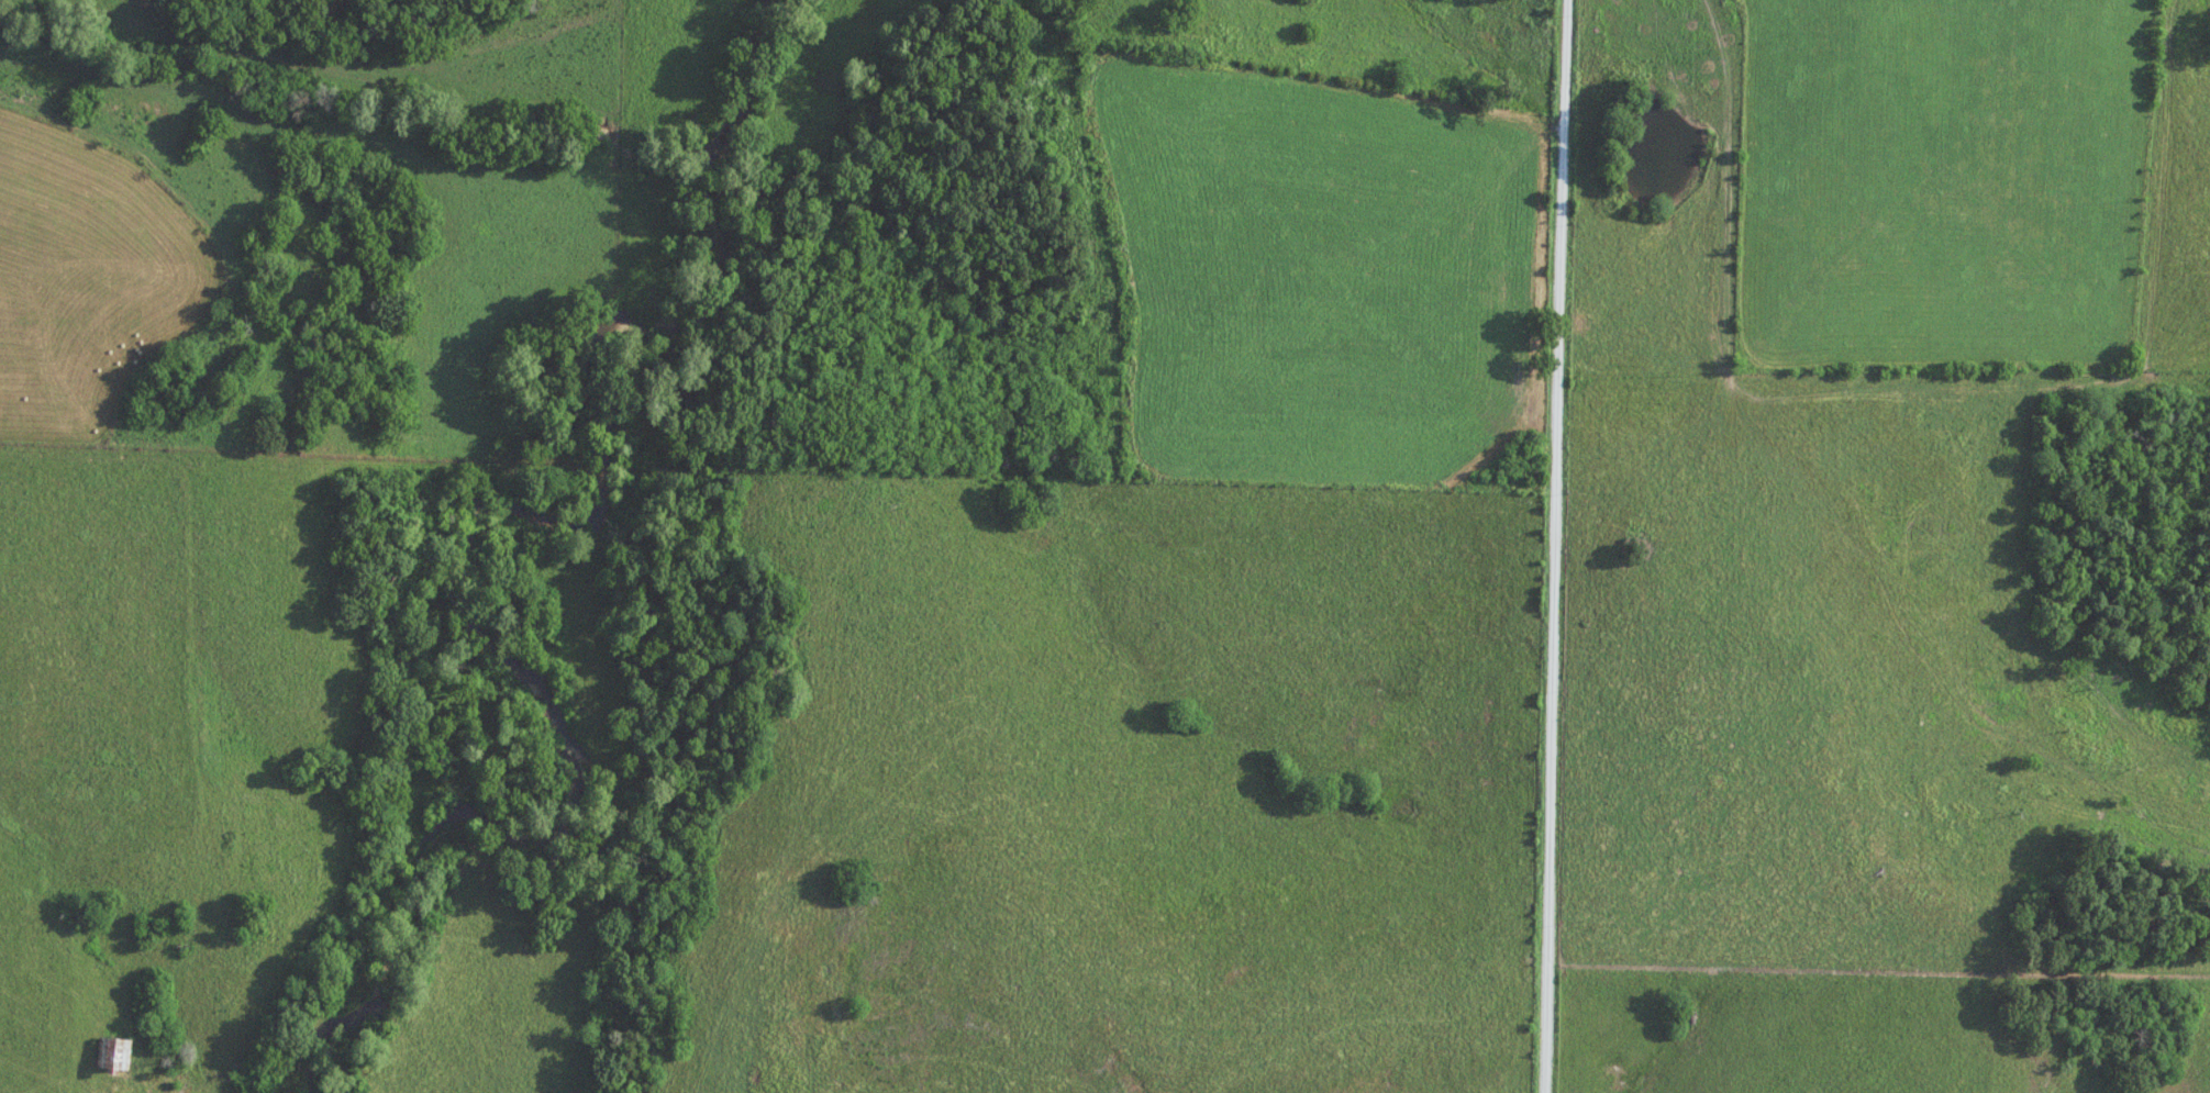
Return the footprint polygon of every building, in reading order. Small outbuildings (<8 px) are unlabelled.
[(133,1041),(102,1039),(99,1073),(130,1076),(133,1041)]
